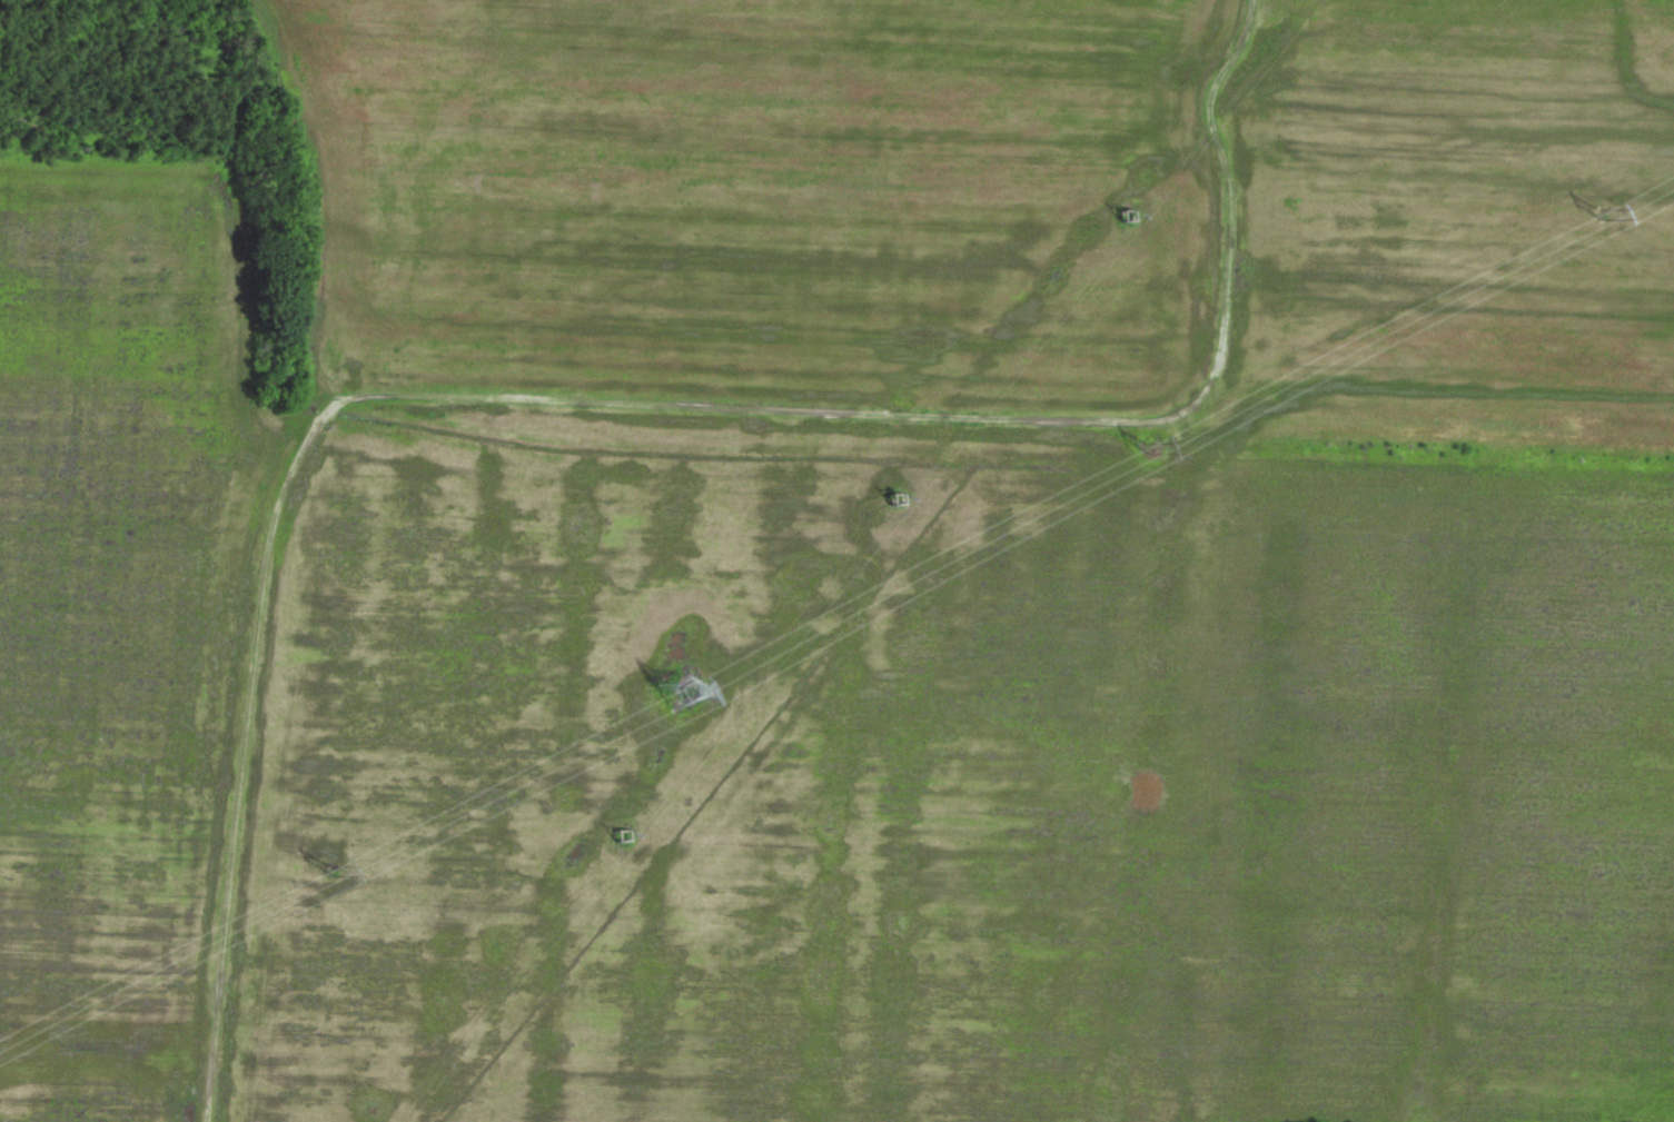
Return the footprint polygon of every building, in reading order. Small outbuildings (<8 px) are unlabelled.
[(900,494),(891,494),(891,504),(900,504),(900,494)]
